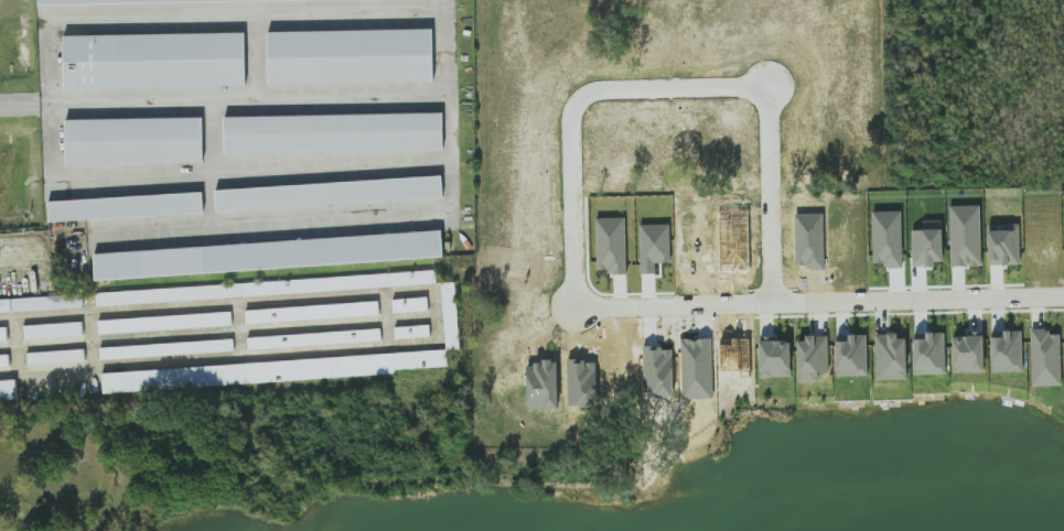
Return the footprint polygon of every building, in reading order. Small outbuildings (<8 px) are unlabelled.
[(433,29),(268,31),(269,84),(434,82),(433,29)] [(245,32),(64,36),(65,89),(246,85),(245,32)] [(443,113),(225,116),(226,154),(443,150),(443,113)] [(67,165),(204,162),(203,117),(66,119),(67,165)] [(443,199),(442,177),(216,188),(217,210),(443,199)] [(49,200),(50,221),(204,214),(203,193),(49,200)] [(981,205),(950,206),(951,267),(982,266),(981,205)] [(903,267),(901,211),(873,212),(874,268),(903,267)] [(990,265),(1020,264),(1019,224),(989,225),(990,265)] [(443,260),(442,234),(94,251),(96,277),(443,260)] [(97,305),(413,286),(412,273),(96,292),(97,305)] [(83,311),(82,297),(0,301),(0,315),(83,311)] [(379,316),(379,302),(245,309),(246,323),(379,316)] [(232,326),(231,313),(98,319),(99,333),(232,326)] [(24,324),(24,338),(82,337),(82,323),(24,324)] [(1062,385),(1061,334),(1050,334),(1050,328),(1031,329),(1033,386),(1062,385)] [(248,349),(381,341),(381,330),(247,337),(248,349)] [(992,331),(992,372),(1023,372),(1023,331),(992,331)] [(908,379),(907,339),(898,339),(898,333),(876,334),(877,380),(908,379)] [(915,334),(916,374),(945,373),(944,333),(915,334)] [(953,373),(985,372),(984,334),(953,335),(953,373)] [(867,335),(836,335),(837,376),(868,375),(867,335)] [(799,382),(819,381),(819,372),(829,372),(828,336),(798,337),(799,382)] [(234,352),(233,340),(152,343),(152,338),(100,340),(100,358),(234,352)] [(27,364),(86,362),(85,350),(27,352),(27,364)] [(448,372),(447,352),(102,370),(103,390),(448,372)] [(10,355),(0,356),(0,368),(10,367),(10,355)]
